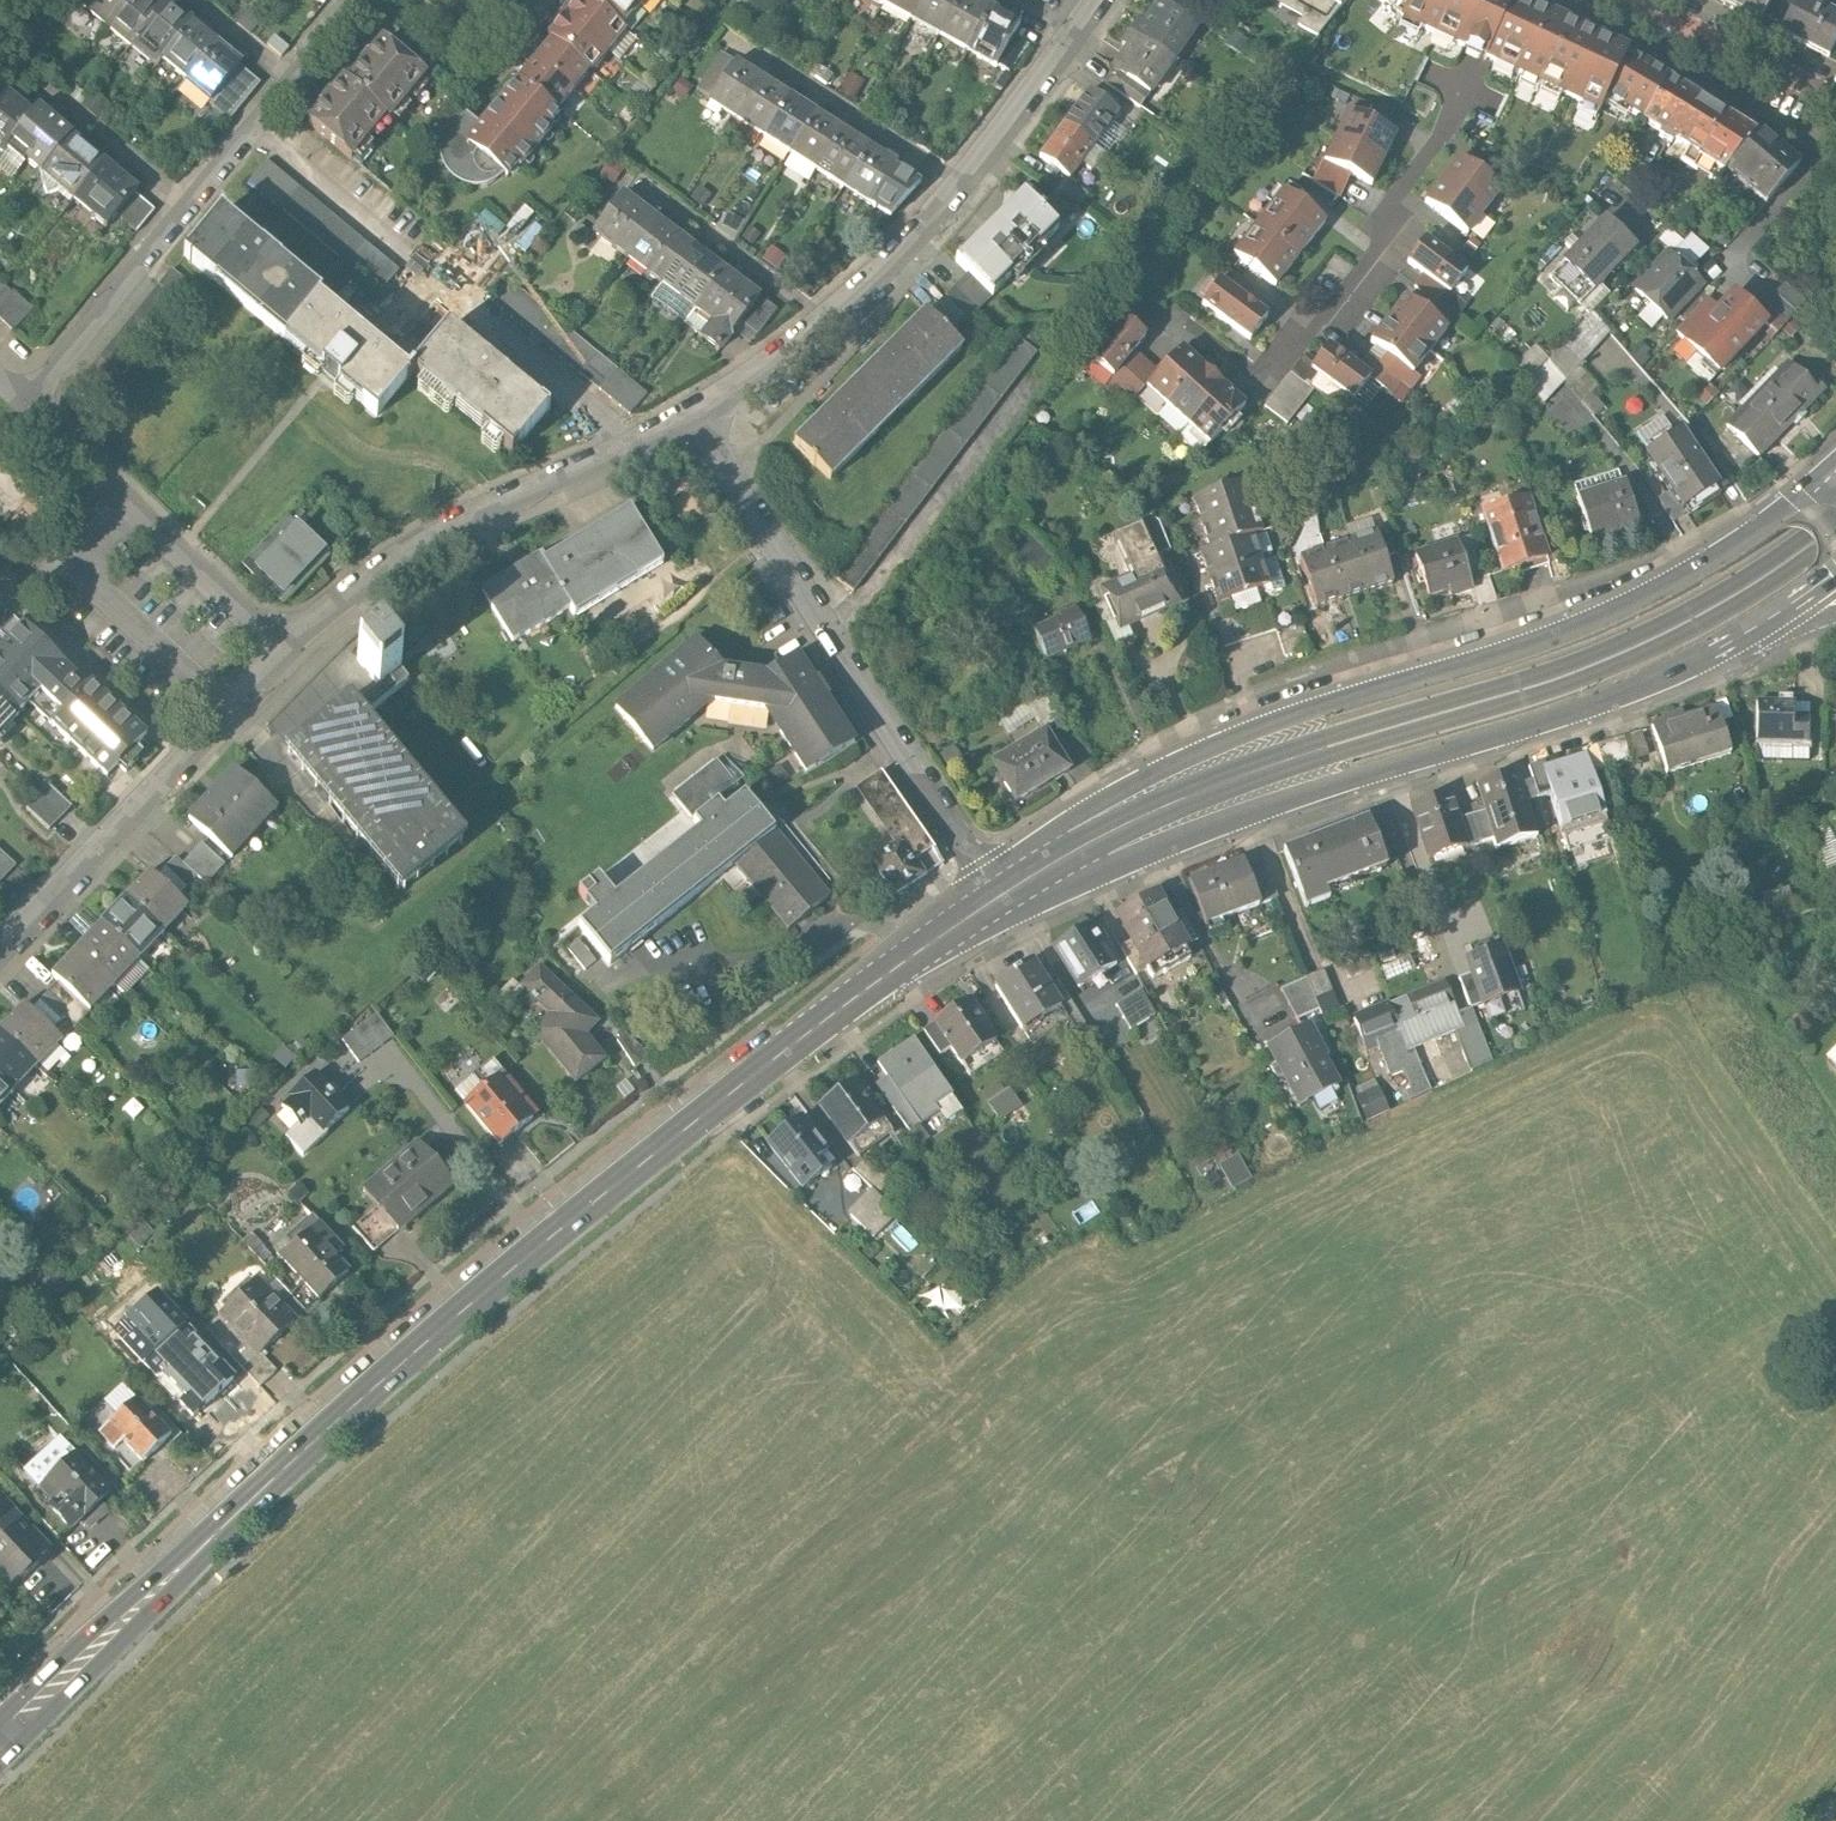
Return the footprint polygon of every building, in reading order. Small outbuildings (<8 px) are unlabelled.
[(120,22),(138,0),(97,0),(96,2),(120,22)] [(170,0),(138,0),(120,22),(144,42),(151,35),(176,5),(170,0)] [(175,55),(206,19),(183,0),(180,0),(176,5),(151,35),(175,55)] [(579,4),(621,39),(638,18),(635,16),(615,0),(582,0),(579,4)] [(649,0),(615,0),(635,16),(649,0)] [(923,11),(930,0),(903,0),(923,11)] [(951,27),(966,0),(930,0),(923,11),(951,27)] [(979,42),(1003,0),(966,0),(951,27),(979,42)] [(1005,0),(1003,0),(979,42),(1007,58),(1023,28),(1031,15),(1005,0)] [(1145,24),(1188,53),(1212,19),(1184,0),(1169,0),(1159,15),(1154,12),(1145,24)] [(1315,12),(1311,21),(1332,30),(1356,0),(1291,0),(1315,12)] [(1417,7),(1450,23),(1461,0),(1420,0),(1417,7)] [(1450,23),(1497,46),(1503,49),(1526,0),(1461,0),(1450,23)] [(1565,0),(1526,0),(1503,49),(1615,101),(1622,86),(1645,38),(1565,0)] [(1758,17),(1767,0),(1723,0),(1758,17)] [(1777,26),(1790,0),(1767,0),(1758,17),(1777,26)] [(1777,26),(1774,31),(1823,55),(1835,29),(1835,13),(1810,0),(1790,0),(1777,26)] [(605,59),(621,39),(579,4),(562,25),(564,26),(603,58),(605,59)] [(175,55),(200,76),(231,39),(206,19),(175,55)] [(1164,87),(1188,53),(1145,24),(1136,37),(1142,41),(1127,62),(1129,63),(1164,87)] [(564,26),(547,47),(586,78),(603,58),(564,26)] [(395,27),(359,69),(398,102),(402,105),(438,63),(395,27)] [(1043,40),(1023,28),(1007,58),(1023,67),(1043,40)] [(1687,64),(1645,38),(1622,86),(1660,109),(1687,64)] [(255,60),(231,39),(200,76),(225,96),(255,60)] [(709,83),(723,92),(749,50),(735,42),(709,83)] [(569,99),(586,78),(547,47),(529,68),(569,99)] [(723,92),(750,109),(776,68),(749,50),(723,92)] [(273,75),(255,60),(225,96),(243,111),(273,75)] [(1155,101),(1164,87),(1129,63),(1120,77),(1155,101)] [(1746,100),(1687,64),(1660,109),(1719,146),(1746,100)] [(358,67),(320,111),(361,146),(398,102),(359,69),(358,67)] [(573,103),(569,99),(529,68),(492,114),(477,132),(517,164),(519,166),(529,153),(533,156),(565,117),(563,115),(573,103)] [(750,109),(777,126),(803,85),(776,68),(750,109)] [(123,97),(107,84),(102,91),(90,81),(83,89),(110,113),(123,97)] [(22,137),(47,108),(16,82),(0,100),(0,134),(14,146),(22,137)] [(777,126),(804,143),(830,102),(803,85),(777,126)] [(1104,85),(1079,118),(1107,139),(1132,106),(1104,85)] [(513,168),(517,164),(477,132),(492,114),(473,99),(460,115),(457,120),(454,127),(453,132),(452,137),(453,143),(453,149),(456,155),(459,161),(462,165),(467,168),(472,172),(478,174),(484,176),(491,176),(498,175),(505,172),(513,168)] [(1777,119),(1746,100),(1719,146),(1742,161),(1746,156),(1777,119)] [(22,137),(55,165),(86,129),(53,101),(47,108),(22,137)] [(804,143),(831,160),(857,119),(830,102),(804,143)] [(1362,107),(1350,132),(1398,154),(1410,129),(1362,107)] [(1082,172),(1107,139),(1079,118),(1054,151),(1079,170),(1082,172)] [(831,160),(858,177),(884,136),(857,119),(831,160)] [(1782,194),(1817,151),(1777,119),(1746,156),(1776,180),(1772,185),(1782,194)] [(55,165),(88,193),(119,157),(86,129),(55,165)] [(1387,179),(1398,154),(1350,132),(1339,156),(1365,168),(1387,179)] [(911,153),(884,136),(858,177),(885,194),(907,159),(911,153)] [(1473,151),(1456,174),(1496,205),(1514,183),(1473,151)] [(413,261),(279,153),(260,176),(394,284),(413,261)] [(1354,192),(1365,168),(1339,156),(1330,176),(1354,192)] [(152,185),(119,157),(88,193),(121,221),(132,209),(149,188),(152,185)] [(933,175),(907,159),(885,194),(905,206),(933,175)] [(1069,184),(1052,203),(1072,224),(1092,200),(1101,186),(1082,172),(1079,170),(1069,184)] [(1479,228),(1496,205),(1456,174),(1438,197),(1479,228)] [(607,222),(643,249),(672,210),(636,183),(607,222)] [(167,204),(149,188),(132,209),(150,224),(167,204)] [(1037,188),(969,255),(980,266),(1005,291),(1072,224),(1052,203),(1037,188)] [(1283,192),(1257,225),(1299,257),(1324,224),(1283,192)] [(197,248),(294,328),(330,285),(232,205),(197,248)] [(705,234),(672,210),(643,249),(676,273),(705,234)] [(1605,223),(1550,280),(1561,291),(1563,289),(1578,305),(1577,306),(1578,307),(1633,249),(1605,223)] [(1299,257),(1257,225),(1234,256),(1275,288),(1299,257)] [(1439,232),(1421,256),(1438,269),(1462,287),(1480,264),(1439,232)] [(1688,232),(1668,254),(1689,273),(1709,251),(1688,232)] [(739,259),(705,234),(676,273),(710,298),(739,259)] [(1668,254),(1635,291),(1668,322),(1702,284),(1689,273),(1668,254)] [(775,286),(739,259),(710,298),(727,311),(714,328),(733,342),(754,314),(773,289),(775,286)] [(27,323),(46,303),(0,260),(0,297),(27,323)] [(210,283),(183,261),(91,373),(117,394),(210,283)] [(980,266),(942,303),(967,328),(1005,291),(980,266)] [(1435,286),(1426,298),(1461,324),(1479,301),(1462,287),(1438,269),(1428,281),(1435,286)] [(661,386),(521,270),(504,292),(643,407),(661,386)] [(1267,319),(1219,283),(1202,305),(1249,342),(1267,319)] [(426,363),(330,285),(294,328),(391,408),(427,364),(426,363)] [(1760,305),(1751,314),(1764,326),(1775,337),(1803,308),(1781,287),(1763,307),(1760,305)] [(791,302),(773,289),(754,314),(773,327),(791,302)] [(1419,292),(1401,314),(1443,346),(1461,324),(1426,298),(1419,292)] [(1715,314),(1683,348),(1715,377),(1764,326),(1751,314),(1732,296),(1715,314)] [(942,303),(874,370),(910,406),(978,339),(967,328),(942,303)] [(1672,336),(1683,348),(1715,314),(1703,303),(1672,336)] [(1624,326),(1606,305),(1539,378),(1558,395),(1624,326)] [(1135,309),(1103,351),(1127,369),(1147,342),(1159,327),(1135,309)] [(1426,369),(1443,346),(1401,314),(1384,336),(1400,349),(1426,369)] [(463,318),(426,363),(427,364),(526,446),(564,400),(463,318)] [(832,572),(854,589),(1037,350),(1015,333),(832,572)] [(1161,377),(1182,396),(1218,357),(1198,338),(1171,366),(1161,377)] [(1342,341),(1324,365),(1332,371),(1365,396),(1383,373),(1370,362),(1342,341)] [(1127,369),(1119,380),(1128,388),(1138,379),(1148,389),(1161,377),(1171,366),(1147,342),(1127,369)] [(1381,348),(1370,362),(1383,373),(1405,390),(1415,378),(1424,386),(1433,374),(1426,369),(1400,349),(1393,358),(1381,348)] [(1278,403),(1301,421),(1327,387),(1322,384),(1332,371),(1324,365),(1314,356),(1278,403)] [(1182,396),(1202,416),(1239,377),(1218,357),(1182,396)] [(1810,389),(1787,366),(1726,429),(1758,460),(1819,398),(1810,389)] [(842,473),(910,406),(874,370),(807,437),(842,473)] [(1819,398),(1835,385),(1835,379),(1831,374),(1810,389),(1819,398)] [(1260,396),(1239,377),(1202,416),(1223,435),(1260,396)] [(1718,487),(1681,430),(1644,454),(1668,491),(1680,511),(1718,487)] [(1196,496),(1213,547),(1253,533),(1263,530),(1247,479),(1196,496)] [(1636,527),(1624,484),(1575,499),(1588,541),(1636,527)] [(1683,515),(1680,511),(1668,491),(1655,500),(1670,524),(1683,515)] [(1549,555),(1528,494),(1482,510),(1503,570),(1549,555)] [(646,502),(557,555),(585,601),(589,608),(678,554),(646,502)] [(301,509),(255,556),(296,596),(342,548),(301,509)] [(1144,522),(1142,527),(1157,561),(1175,553),(1159,516),(1144,522)] [(1142,527),(1119,537),(1137,578),(1103,592),(1120,632),(1177,608),(1157,561),(1142,527)] [(1379,532),(1353,540),(1369,590),(1395,582),(1379,532)] [(1270,584),(1253,533),(1213,547),(1202,550),(1219,601),(1270,584)] [(1474,589),(1457,537),(1413,552),(1427,593),(1448,587),(1451,597),(1474,589)] [(1343,598),(1369,590),(1353,540),(1327,548),(1343,598)] [(1317,606),(1343,598),(1327,548),(1301,556),(1317,606)] [(526,637),(585,601),(557,555),(554,551),(496,587),(526,637)] [(1013,566),(1006,558),(997,567),(1004,575),(1013,566)] [(1058,620),(1031,631),(1044,661),(1087,643),(1073,610),(1056,617),(1058,620)] [(30,705),(36,699),(87,749),(124,710),(33,619),(0,653),(0,677),(30,705)] [(476,830),(380,710),(425,675),(382,620),(285,721),(297,737),(295,739),(410,883),(476,830)] [(852,743),(796,652),(764,672),(716,665),(692,637),(609,707),(648,754),(709,703),(760,710),(801,775),(852,743)] [(2,735),(30,705),(0,677),(0,733),(2,735)] [(1046,727),(1061,719),(1042,687),(1025,697),(1043,729),(1046,727)] [(1755,704),(1754,746),(1809,746),(1809,718),(1794,718),(1794,705),(1755,704)] [(154,738),(124,710),(87,749),(116,775),(154,738)] [(1016,731),(1030,721),(1022,710),(1008,721),(1016,731)] [(1715,711),(1650,731),(1665,777),(1729,756),(1715,711)] [(1014,800),(1070,767),(1046,727),(1043,729),(990,760),(1014,800)] [(1582,754),(1584,759),(1590,778),(1647,761),(1639,736),(1582,754)] [(963,760),(954,745),(941,753),(950,768),(963,760)] [(827,898),(715,759),(673,793),(699,825),(577,924),(609,963),(731,864),(785,931),(827,898)] [(1602,818),(1590,778),(1584,759),(1544,772),(1551,795),(1562,830),(1602,818)] [(289,803),(245,762),(200,810),(245,851),(289,803)] [(1532,784),(1521,788),(1526,803),(1551,795),(1544,772),(1542,766),(1528,771),(1532,784)] [(932,849),(879,771),(855,787),(893,843),(898,840),(913,861),(932,849)] [(1475,788),(1484,816),(1492,840),(1495,850),(1536,837),(1526,803),(1521,788),(1516,775),(1475,788)] [(61,777),(38,799),(61,821),(83,799),(61,777)] [(1426,861),(1468,848),(1460,823),(1452,797),(1410,810),(1426,861)] [(1484,816),(1460,823),(1468,848),(1492,840),(1484,816)] [(1380,856),(1366,820),(1282,853),(1304,910),(1327,901),(1324,892),(1367,876),(1385,869),(1380,856)] [(1818,831),(1822,844),(1819,845),(1822,854),(1825,853),(1833,878),(1835,877),(1835,826),(1818,831)] [(6,837),(0,843),(0,879),(5,884),(29,858),(6,837)] [(214,837),(196,856),(211,871),(218,878),(237,859),(214,837)] [(941,863),(932,849),(913,861),(898,840),(893,843),(870,859),(894,895),(941,863)] [(188,849),(168,870),(191,892),(211,871),(196,856),(188,849)] [(1392,851),(1380,856),(1385,869),(1367,876),(1370,884),(1401,872),(1392,851)] [(1249,877),(1243,861),(1188,882),(1204,926),(1259,906),(1249,877)] [(162,864),(137,889),(175,926),(200,900),(191,892),(168,870),(162,864)] [(1266,871),(1249,877),(1259,906),(1276,900),(1266,871)] [(137,889),(113,914),(151,951),(175,926),(137,889)] [(1157,891),(1114,915),(1129,942),(1145,972),(1188,948),(1157,891)] [(113,914),(88,940),(126,977),(151,951),(113,914)] [(1116,965),(1092,926),(1053,949),(1077,989),(1116,965)] [(102,1002),(126,977),(88,940),(64,965),(72,973),(102,1002)] [(1134,977),(1145,972),(1129,942),(1118,948),(1134,977)] [(1523,991),(1506,946),(1467,960),(1473,975),(1485,1006),(1523,991)] [(1061,1007),(1031,962),(993,987),(1023,1033),(1061,1007)] [(598,1024),(538,968),(519,987),(550,1016),(532,1033),(574,1086),(605,1062),(585,1038),(598,1024)] [(1326,972),(1283,990),(1305,1032),(1311,1028),(1325,1022),(1324,1016),(1342,1009),(1326,972)] [(72,973),(44,1003),(75,1033),(104,1004),(102,1002),(72,973)] [(1473,1010),(1485,1006),(1473,975),(1460,980),(1472,1011),(1473,1010)] [(1390,1004),(1392,1007),(1409,1052),(1436,1042),(1457,1034),(1464,1031),(1458,1016),(1446,983),(1390,1004)] [(1155,1017),(1141,992),(1115,1007),(1130,1032),(1155,1017)] [(37,997),(13,1022),(50,1059),(75,1033),(44,1003),(37,997)] [(995,1042),(969,1001),(931,1026),(948,1051),(958,1067),(995,1042)] [(407,1031),(390,1007),(355,1033),(373,1057),(407,1031)] [(1443,1058),(1436,1042),(1409,1052),(1392,1007),(1357,1020),(1369,1052),(1380,1048),(1392,1077),(1405,1072),(1412,1091),(1407,1093),(1410,1102),(1432,1093),(1421,1066),(1443,1058)] [(1472,1011),(1458,1016),(1464,1031),(1457,1034),(1472,1074),(1493,1063),(1473,1010),(1472,1011)] [(50,1059),(13,1022),(0,1035),(0,1059),(26,1084),(50,1059)] [(937,1058),(948,1051),(931,1026),(920,1033),(937,1058)] [(1325,1056),(1311,1028),(1305,1032),(1272,1049),(1302,1107),(1337,1088),(1321,1058),(1325,1056)] [(950,1097),(911,1042),(876,1066),(903,1104),(920,1128),(937,1116),(933,1110),(950,1097)] [(1,1110),(26,1084),(0,1059),(0,1109),(1,1110)] [(361,1102),(329,1068),(296,1098),(315,1119),(301,1131),(316,1146),(337,1127),(335,1125),(361,1102)] [(522,1099),(501,1074),(463,1104),(497,1146),(530,1119),(517,1103),(522,1099)] [(639,1074),(630,1081),(639,1092),(648,1085),(639,1074)] [(854,1083),(817,1109),(833,1132),(844,1148),(882,1121),(854,1083)] [(1390,1112),(1376,1083),(1354,1093),(1364,1123),(1390,1112)] [(1021,1109),(1008,1090),(1003,1093),(999,1087),(982,1098),(999,1124),(1021,1109)] [(908,1137),(920,1128),(903,1104),(890,1112),(908,1137)] [(826,1155),(798,1120),(765,1145),(800,1190),(827,1169),(820,1160),(826,1155)] [(853,1160),(844,1148),(833,1132),(824,1138),(844,1166),(853,1160)] [(467,1178),(430,1135),(375,1182),(389,1198),(412,1225),(467,1178)] [(1254,1181),(1239,1156),(1221,1167),(1236,1191),(1254,1181)] [(896,1219),(870,1193),(846,1218),(872,1243),(896,1219)] [(388,1245),(412,1225),(389,1198),(365,1218),(388,1245)] [(332,1293),(362,1266),(349,1252),(358,1244),(332,1215),(293,1251),(332,1293)] [(275,1237),(265,1226),(256,1234),(266,1246),(275,1237)] [(309,1313),(272,1272),(220,1319),(257,1360),(273,1345),(309,1313)] [(207,1406),(245,1372),(212,1335),(174,1369),(207,1406)] [(290,1363),(273,1345),(257,1360),(273,1378),(290,1363)] [(182,1428),(150,1392),(112,1426),(133,1449),(143,1440),(155,1453),(182,1428)] [(110,1425),(123,1415),(112,1401),(99,1412),(110,1425)] [(122,1486),(88,1447),(52,1479),(66,1495),(58,1501),(60,1504),(54,1509),(72,1530),(95,1511),(103,1520),(124,1502),(115,1492),(122,1486)] [(0,1501),(0,1562),(18,1583),(50,1555),(49,1553),(62,1542),(16,1488),(0,1501)]
